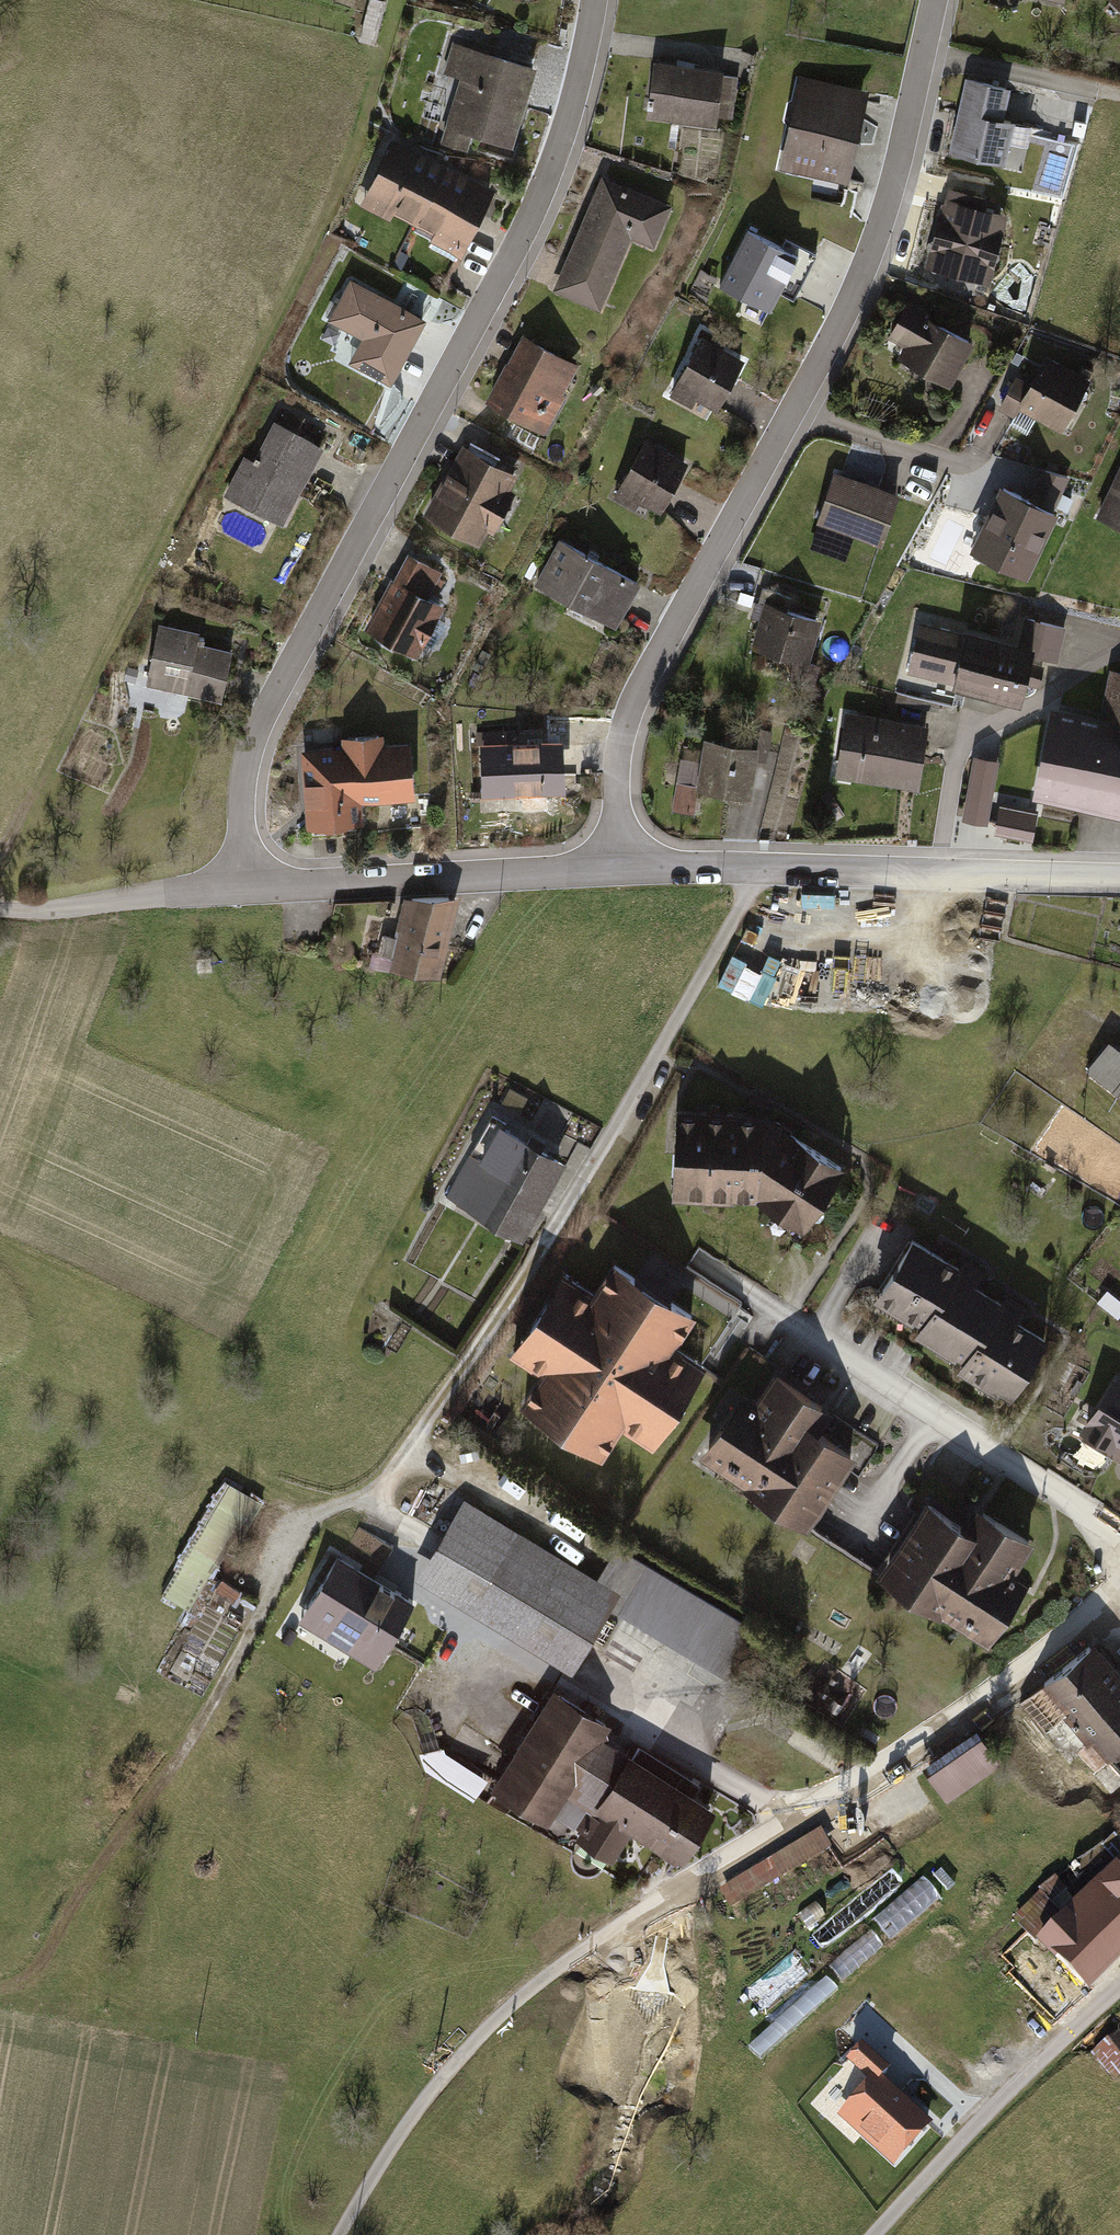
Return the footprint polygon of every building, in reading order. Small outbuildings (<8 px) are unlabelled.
[(1119,14),(1119,0),(1103,0),(1119,14)] [(532,68),(445,42),(436,74),(455,80),(436,144),(462,152),(466,137),(508,149),(532,68)] [(717,71),(646,62),(638,121),(711,130),(713,118),(727,119),(733,78),(716,75),(717,71)] [(862,90),(794,76),(775,168),(844,182),(862,90)] [(1009,86),(965,76),(947,151),(1004,164),(1014,122),(1002,119),(1009,86)] [(492,192),(387,138),(352,207),(383,223),(387,214),(431,236),(426,245),(457,261),(492,192)] [(665,205),(596,175),(544,292),(592,313),(625,238),(647,248),(665,205)] [(981,199),(942,189),(922,266),(984,282),(1002,216),(978,210),(981,199)] [(811,264),(740,228),(710,288),(765,315),(787,272),(802,280),(811,264)] [(422,319),(346,279),(324,321),(357,338),(344,364),(386,386),(422,319)] [(971,344),(902,304),(882,338),(900,348),(893,361),(944,390),(971,344)] [(572,364),(517,335),(482,403),(537,432),(572,364)] [(740,361),(696,338),(665,397),(687,408),(690,402),(712,413),(740,361)] [(1027,386),(1011,377),(993,410),(1010,420),(1015,411),(1056,433),(1084,382),(1042,359),(1027,386)] [(219,495),(279,527),(321,448),(273,423),(254,459),(242,453),(219,495)] [(684,462),(640,438),(610,494),(654,518),(684,462)] [(512,476),(456,445),(417,516),(474,548),(483,532),(490,535),(512,496),(503,492),(512,476)] [(1091,520),(1119,533),(1119,458),(1091,520)] [(1063,479),(1037,467),(1022,500),(994,487),(963,556),(1022,583),(1053,516),(1047,514),(1063,479)] [(880,547),(898,495),(832,472),(813,524),(880,547)] [(528,584),(610,630),(636,584),(554,538),(528,584)] [(436,573),(400,554),(387,579),(384,578),(355,630),(410,660),(419,643),(428,648),(439,627),(429,621),(436,607),(421,599),(436,573)] [(817,620),(758,603),(744,650),(803,667),(817,620)] [(1010,646),(913,622),(900,676),(948,688),(946,693),(1016,710),(1022,684),(1033,686),(1038,668),(1027,666),(1029,659),(1055,665),(1064,626),(1018,615),(1010,646)] [(195,634),(154,625),(141,686),(218,702),(229,651),(193,643),(195,634)] [(962,754),(948,826),(994,835),(993,841),(1018,846),(1028,841),(1032,821),(1024,819),(1027,804),(1119,821),(1119,676),(1106,673),(1097,723),(1046,714),(1040,748),(993,739),(989,759),(962,754)] [(926,727),(843,714),(833,778),(916,792),(926,727)] [(499,731),(474,733),(479,796),(517,793),(519,817),(544,815),(542,787),(560,786),(557,740),(500,744),(499,731)] [(753,748),(697,741),(690,793),(745,801),(753,748)] [(396,742),(294,748),(300,834),(358,831),(356,803),(399,800),(396,742)] [(453,893),(399,897),(387,966),(438,975),(453,893)] [(1102,1040),(1079,1070),(1119,1102),(1119,1053),(1102,1040)] [(575,1138),(500,1098),(454,1178),(528,1219),(575,1138)] [(761,1114),(669,1110),(666,1195),(747,1197),(796,1226),(839,1166),(761,1114)] [(961,1265),(905,1234),(869,1300),(914,1325),(907,1338),(960,1367),(956,1375),(1004,1401),(1040,1335),(997,1312),(1003,1302),(955,1276),(961,1265)] [(587,1290),(559,1272),(505,1352),(537,1373),(514,1406),(593,1458),(614,1427),(647,1448),(701,1368),(670,1347),(689,1318),(605,1262),(587,1290)] [(827,1410),(768,1372),(744,1411),(730,1402),(694,1458),(804,1528),(853,1452),(815,1428),(827,1410)] [(1107,1385),(1081,1427),(1119,1451),(1119,1394),(1107,1385)] [(233,1481),(165,1592),(193,1609),(261,1498),(233,1481)] [(625,1571),(472,1484),(427,1567),(581,1657),(625,1571)] [(965,1527),(921,1497),(870,1572),(980,1646),(1024,1581),(1012,1573),(1030,1545),(977,1509),(965,1527)] [(334,1556),(297,1624),(376,1668),(414,1601),(334,1556)] [(1099,1644),(1028,1702),(1044,1721),(1062,1706),(1092,1743),(1079,1754),(1094,1771),(1119,1749),(1119,1669),(1099,1644)] [(615,1727),(554,1691),(493,1793),(554,1829),(574,1795),(685,1860),(720,1802),(609,1737),(615,1727)] [(437,1746),(426,1766),(475,1794),(487,1775),(437,1746)] [(975,1763),(922,1798),(940,1826),(993,1790),(975,1763)] [(824,1826),(722,1889),(734,1908),(836,1845),(824,1826)] [(1119,1965),(1119,1856),(1034,1941),(1089,1996),(1119,1965)] [(764,2057),(840,1985),(829,1973),(753,2045),(764,2057)] [(1116,2028),(1084,2055),(1106,2080),(1119,2068),(1119,2033),(1116,2028)] [(860,2057),(819,2107),(893,2168),(934,2119),(860,2057)]
